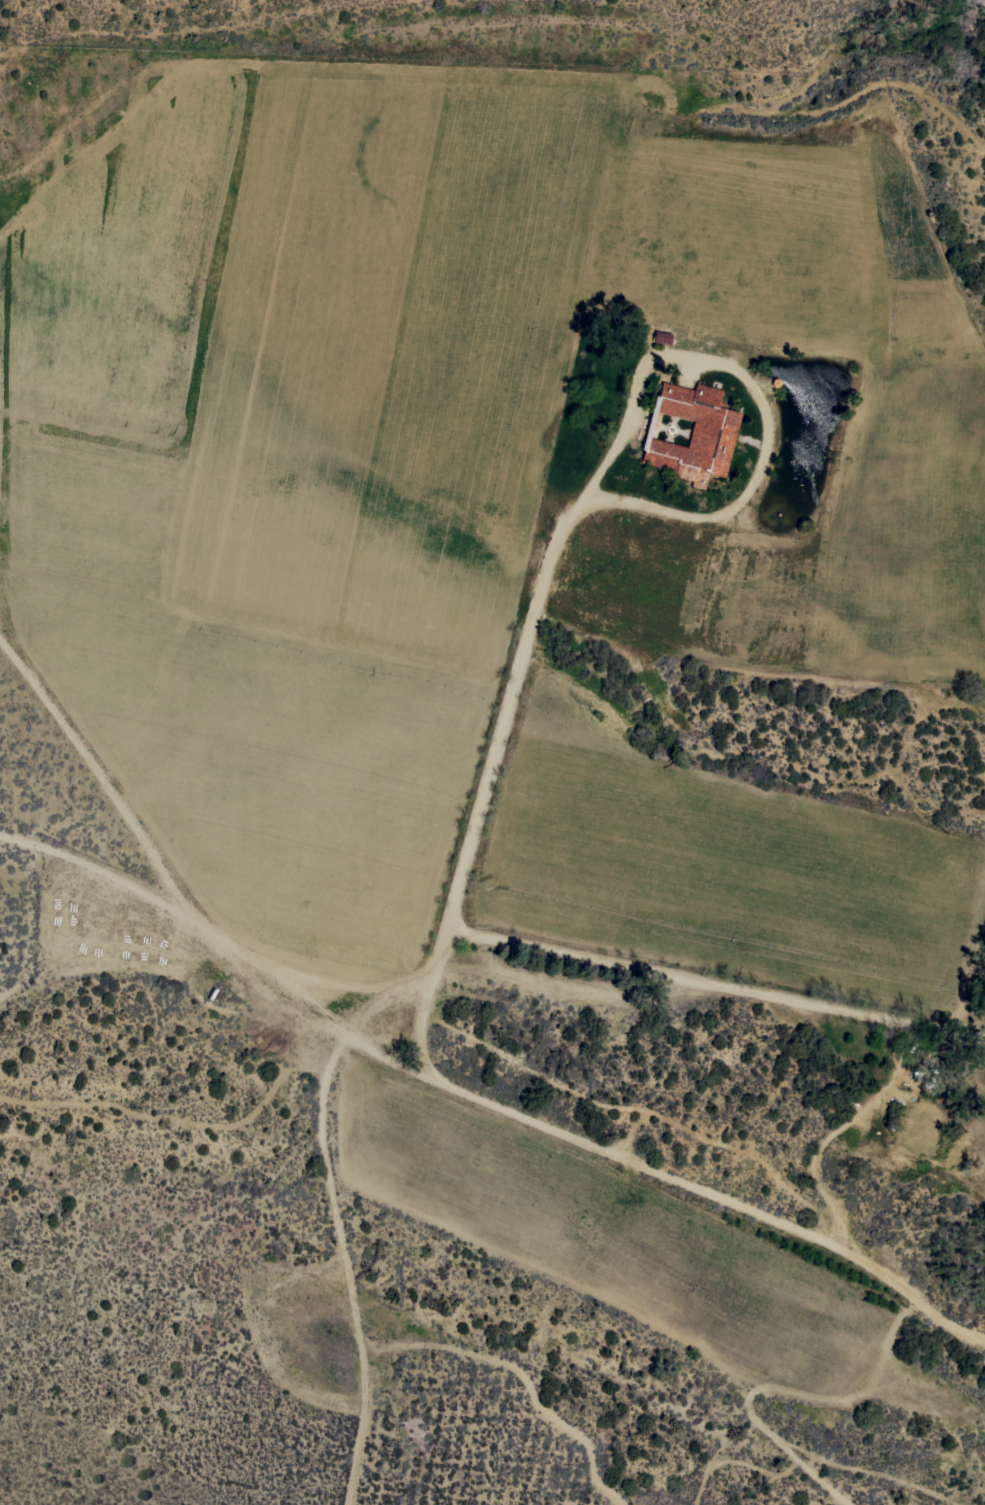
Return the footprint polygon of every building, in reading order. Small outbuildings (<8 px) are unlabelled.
[(724,477),(708,472),(704,489),(690,485),(691,480),(674,476),(675,471),(638,461),(656,395),(658,395),(662,381),(694,389),(696,382),(723,389),(718,406),(741,412),(724,477)] [(915,1050),(934,1051),(933,1067),(927,1067),(927,1083),(911,1080),(913,1070),(914,1071),(915,1067),(914,1067),(915,1050)]
